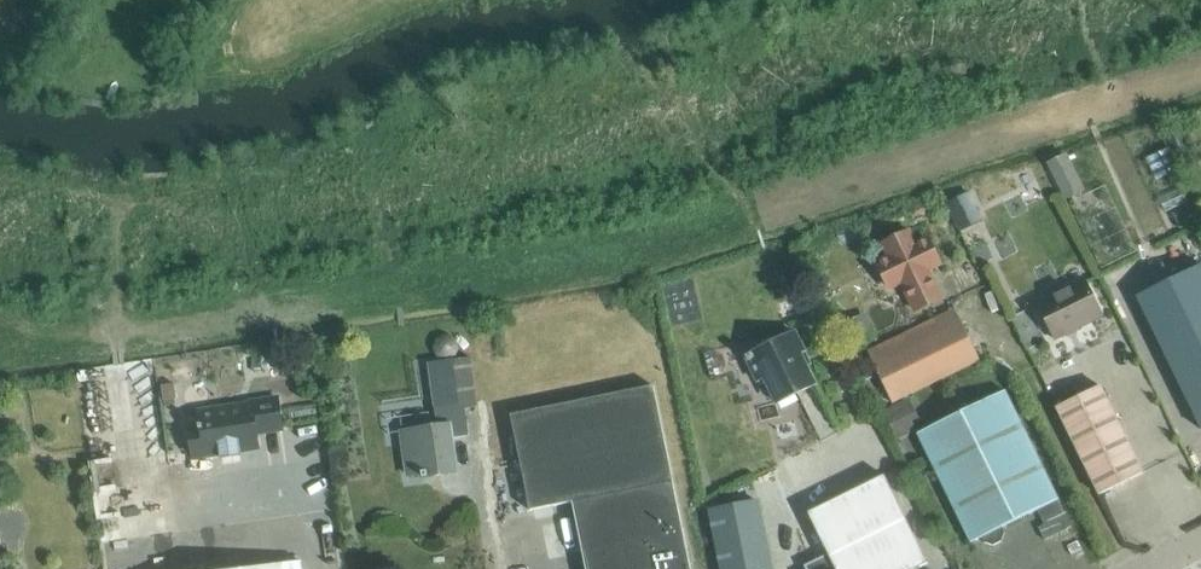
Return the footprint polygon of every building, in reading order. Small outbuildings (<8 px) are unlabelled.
[(1048,163),(1065,198),(1084,188),(1068,153),(1048,163)] [(953,218),(977,206),(970,191),(946,202),(953,218)] [(1173,213),(1180,227),(1200,217),(1193,203),(1173,213)] [(915,310),(941,298),(927,270),(939,264),(927,238),(915,244),(910,235),(885,248),(889,256),(877,262),(889,288),(901,282),(915,310)] [(1137,298),(1200,428),(1200,266),(1137,298)] [(1064,288),(1036,302),(1054,338),(1082,325),(1081,322),(1101,312),(1085,281),(1065,290),(1064,288)] [(981,361),(955,308),(867,351),(893,404),(981,361)] [(876,338),(866,316),(844,326),(854,348),(876,338)] [(796,394),(815,384),(800,353),(804,351),(795,332),(745,356),(757,381),(764,377),(774,398),(793,388),(796,394)] [(417,439),(404,441),(408,475),(422,473),(422,477),(457,472),(452,438),(469,435),(464,407),(476,405),(469,357),(451,359),(458,405),(444,407),(435,408),(437,426),(416,429),(417,439)] [(163,396),(176,394),(174,379),(161,381),(163,396)] [(673,481),(669,460),(653,385),(510,414),(520,460),(530,510),(572,501),(586,568),(691,568),(673,481)] [(1143,473),(1107,400),(1100,385),(1056,407),(1099,495),(1143,473)] [(1058,499),(1009,400),(1004,390),(960,412),(951,409),(942,413),(939,422),(917,433),(971,542),(982,537),(984,542),(993,545),(1001,541),(1004,532),(1002,527),(1058,499)] [(199,428),(189,429),(193,455),(220,450),(221,456),(240,453),(239,448),(258,445),(256,430),(281,427),(277,397),(250,401),(251,406),(200,413),(201,425),(199,425),(199,428)] [(907,398),(884,410),(898,440),(922,428),(907,398)] [(928,563),(884,475),(808,513),(828,554),(804,566),(805,568),(916,568),(928,563)] [(708,509),(720,568),(771,568),(757,499),(708,509)] [(244,568),(302,568),(301,561),(244,568)]
